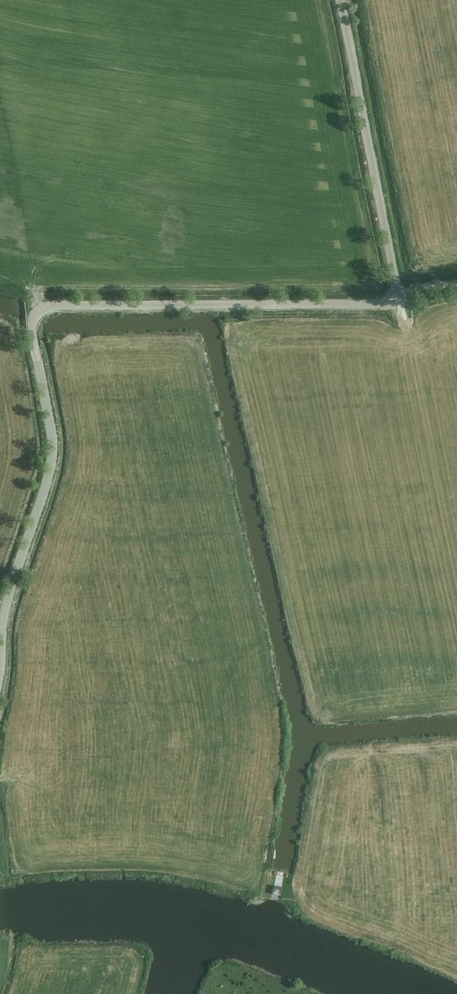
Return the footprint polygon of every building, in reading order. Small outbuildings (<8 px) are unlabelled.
[(272,893),(279,895),(285,876),(278,874),(272,893)]
